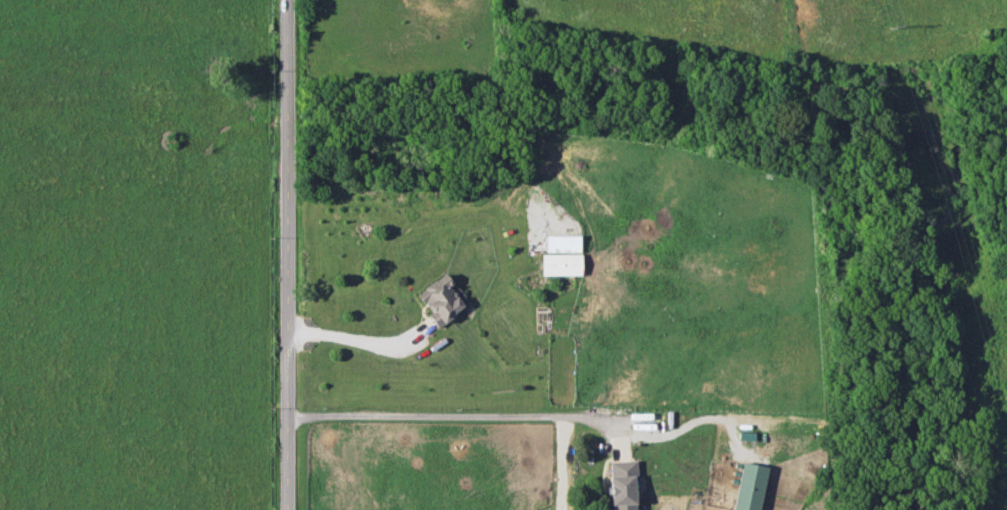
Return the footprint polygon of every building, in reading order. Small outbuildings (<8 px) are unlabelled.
[(540,274),(579,274),(579,234),(545,234),(544,252),(541,252),(540,274)] [(436,325),(463,306),(448,285),(452,282),(444,271),(416,292),(430,312),(427,314),(436,325)] [(633,459),(608,460),(611,509),(635,509),(633,459)] [(737,509),(757,509),(766,466),(741,461),(732,509),(737,509)]
